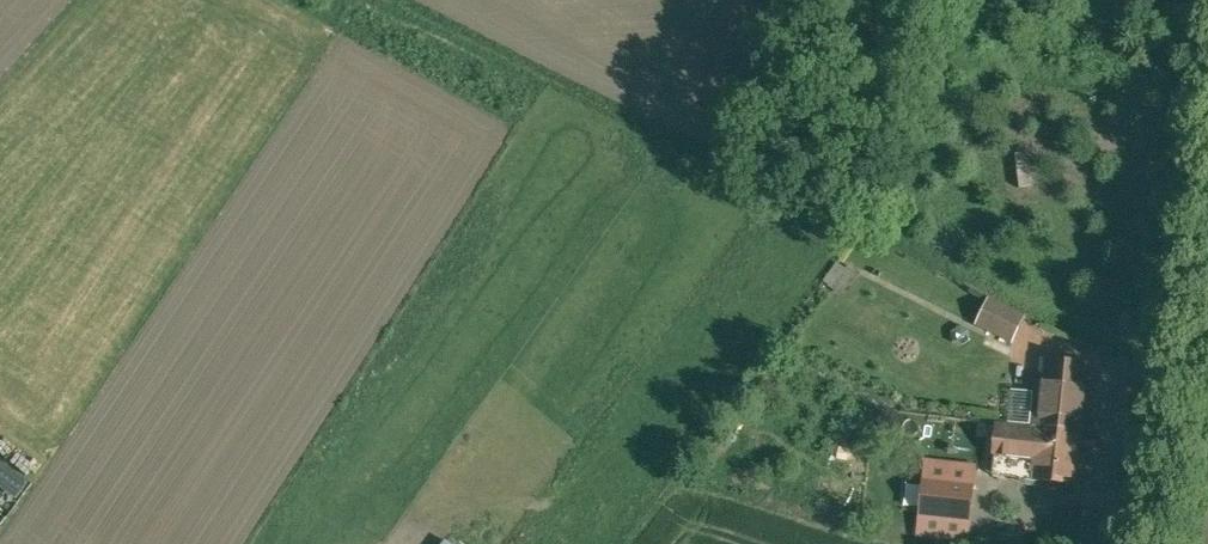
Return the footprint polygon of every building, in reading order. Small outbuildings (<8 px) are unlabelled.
[(1025,315),(990,298),(976,325),(1011,343),(1025,315)] [(1089,365),(1045,360),(1041,393),(1035,393),(1031,426),(1039,427),(1081,431),(1082,431),(1085,400),(1090,398),(1091,389),(1087,386),(1089,365)] [(1081,431),(1039,427),(1038,431),(998,428),(995,456),(1035,460),(1033,480),(1075,484),(1081,431)] [(973,484),(925,479),(921,517),(969,522),(973,484)]
